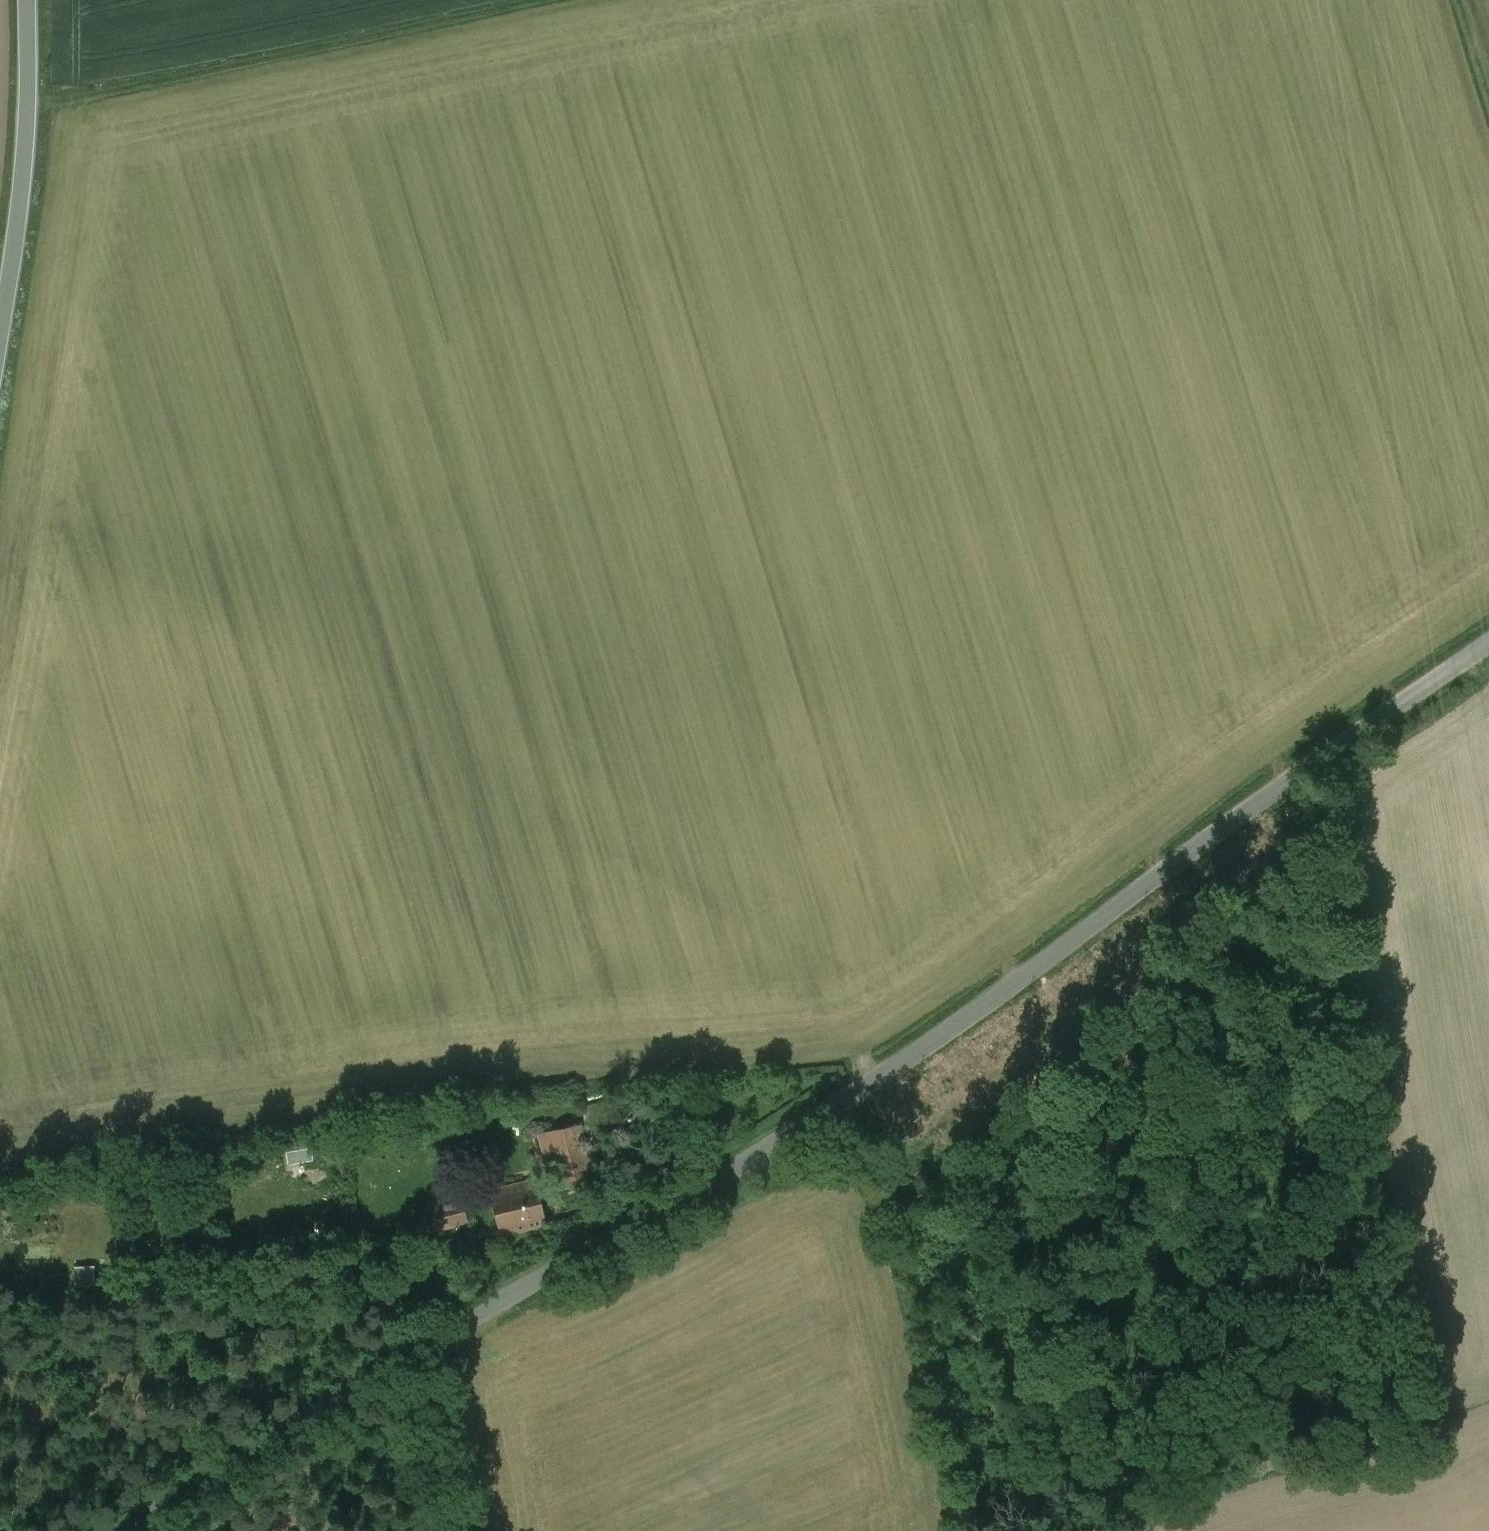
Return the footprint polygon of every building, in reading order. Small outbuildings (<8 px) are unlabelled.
[(607,1100),(582,1106),(590,1137),(615,1132),(607,1100)] [(561,1178),(537,1184),(541,1198),(556,1194),(555,1189),(564,1186),(565,1189),(600,1180),(597,1163),(587,1165),(581,1140),(571,1145),(567,1127),(550,1130),(561,1178)] [(547,1225),(541,1198),(537,1184),(536,1179),(490,1188),(500,1235),(547,1225)] [(462,1196),(432,1205),(439,1229),(468,1221),(462,1196)] [(325,1225),(293,1231),(296,1250),(328,1244),(325,1225)] [(82,1264),(83,1282),(102,1281),(102,1263),(82,1264)]
